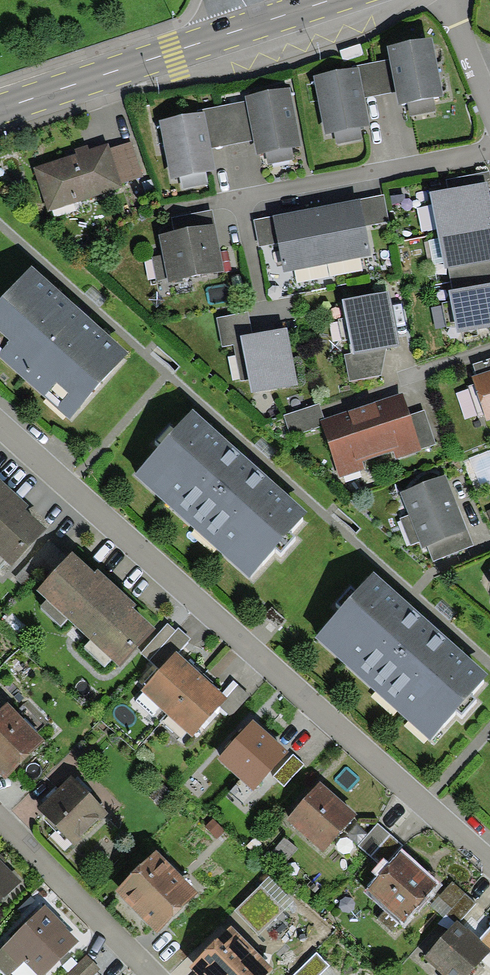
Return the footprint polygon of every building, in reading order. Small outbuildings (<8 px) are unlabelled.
[(443,96),(433,37),(387,46),(390,59),(396,91),(398,105),(443,96)] [(357,65),(357,67),(360,67),(365,97),(396,91),(390,59),(357,65)] [(357,67),(314,76),(325,134),(371,126),(365,97),(360,67),(357,67)] [(301,146),(290,88),(245,96),(246,101),(253,140),(256,154),(301,146)] [(202,109),(202,112),(204,112),(211,148),(253,140),(246,101),(202,109)] [(202,112),(159,120),(170,178),(215,170),(211,148),(204,112),(202,112)] [(132,141),(109,148),(121,183),(143,176),(132,141)] [(76,154),(34,168),(48,211),(122,187),(121,183),(109,148),(108,144),(89,150),(76,154)] [(76,154),(89,150),(87,144),(74,149),(76,154)] [(488,189),(489,188),(489,178),(489,172),(446,180),(448,189),(486,182),(488,189)] [(430,193),(432,205),(437,228),(437,229),(489,219),(489,200),(488,189),(486,182),(448,189),(430,193)] [(384,195),(360,199),(365,226),(389,221),(384,195)] [(284,272),(371,256),(365,226),(360,199),(273,216),(278,243),(284,272)] [(437,228),(432,205),(417,208),(422,231),(437,228)] [(212,209),(171,216),(174,232),(215,224),(212,209)] [(273,216),(254,220),(259,247),(278,243),(273,216)] [(437,229),(439,239),(444,262),(445,269),(448,268),(489,260),(489,219),(437,229)] [(224,271),(215,224),(174,232),(159,235),(162,255),(166,276),(168,282),(224,271)] [(444,262),(439,239),(429,241),(434,264),(444,262)] [(166,276),(162,255),(152,257),(156,278),(166,276)] [(489,283),(489,260),(448,268),(453,290),(489,283)] [(31,265),(0,299),(0,358),(69,419),(129,352),(31,265)] [(448,291),(450,302),(455,327),(456,333),(489,327),(489,283),(453,290),(448,291)] [(389,292),(342,301),(352,353),(353,355),(386,349),(399,346),(389,292)] [(455,327),(450,302),(442,303),(447,328),(455,327)] [(233,344),(242,343),(240,336),(252,334),(248,311),(216,318),(222,347),(233,344)] [(297,384),(286,327),(252,334),(240,336),(242,343),(248,380),(251,393),(297,384)] [(233,344),(240,381),(248,380),(242,343),(233,344)] [(350,381),(381,375),(386,349),(353,355),(352,353),(344,354),(350,381)] [(473,364),(476,375),(489,371),(489,358),(473,364)] [(472,377),(474,384),(484,414),(487,421),(489,420),(489,371),(476,375),(472,377)] [(478,417),(484,414),(474,384),(467,387),(478,417)] [(402,393),(362,406),(379,456),(394,451),(397,460),(422,451),(421,449),(410,415),(402,393)] [(324,419),(320,404),(284,415),(291,435),(321,426),(320,420),(324,419)] [(363,462),(379,456),(362,406),(324,419),(320,420),(321,426),(339,478),(365,469),(363,462)] [(309,511),(192,408),(174,429),(171,426),(156,442),(159,445),(133,475),(250,577),(274,550),(281,556),(296,539),(290,533),(309,511)] [(436,444),(425,410),(410,415),(421,449),(436,444)] [(470,459),(482,488),(489,485),(489,450),(470,459)] [(25,509),(29,505),(0,479),(0,486),(25,509)] [(473,548),(445,479),(400,497),(409,517),(420,545),(423,552),(428,550),(433,563),(473,548)] [(4,559),(12,566),(47,529),(25,509),(0,486),(0,555),(4,559)] [(411,548),(420,545),(409,517),(400,521),(411,548)] [(155,628),(134,608),(95,572),(73,551),(36,590),(46,600),(67,619),(90,640),(111,660),(119,667),(155,628)] [(98,569),(95,572),(134,608),(137,605),(98,569)] [(489,674),(372,572),(354,592),(351,589),(336,605),(340,608),(314,638),(430,741),(455,713),(461,719),(477,702),(470,696),(489,674)] [(67,619),(46,600),(41,606),(61,625),(67,619)] [(149,660),(176,631),(168,624),(141,653),(149,660)] [(149,660),(159,670),(176,651),(178,653),(191,639),(179,628),(176,631),(149,660)] [(111,660),(90,640),(84,646),(105,666),(111,660)] [(202,675),(178,653),(176,651),(159,670),(140,690),(166,714),(202,675)] [(222,693),(202,675),(166,714),(192,737),(220,707),(227,698),(222,693)] [(227,698),(238,685),(233,681),(222,693),(227,698)] [(250,695),(238,685),(227,698),(220,707),(232,717),(250,695)] [(7,703),(4,705),(0,710),(0,774),(5,779),(44,741),(7,703)] [(289,752),(253,719),(217,758),(253,791),(289,752)] [(304,765),(293,754),(272,776),(284,787),(304,765)] [(71,778),(39,812),(74,844),(97,820),(100,822),(108,814),(71,778)] [(357,814),(320,782),(286,820),(323,853),(357,814)] [(224,831),(213,820),(205,827),(217,838),(224,831)] [(402,845),(377,823),(358,845),(383,867),(402,845)] [(297,848),(284,838),(271,854),(284,864),(297,848)] [(156,850),(115,890),(157,933),(198,893),(156,850)] [(437,883),(400,851),(364,892),(400,924),(437,883)] [(21,882),(3,864),(0,860),(0,902),(21,882)] [(285,910),(293,902),(269,877),(260,886),(285,910)] [(465,893),(452,881),(440,894),(454,906),(465,893)] [(260,886),(234,912),(259,936),(285,910),(260,886)] [(454,906),(445,915),(455,924),(458,920),(460,922),(477,903),(465,893),(454,906)] [(440,894),(430,906),(443,917),(445,915),(454,906),(440,894)] [(45,905),(0,949),(0,970),(5,974),(10,974),(24,961),(37,974),(44,974),(79,941),(66,928),(67,927),(45,905)] [(458,920),(455,924),(424,957),(444,974),(469,974),(488,954),(489,956),(489,927),(479,939),(460,922),(458,920)] [(189,967),(197,974),(266,974),(272,969),(273,969),(231,926),(189,967)] [(294,974),(321,974),(330,967),(317,953),(294,974)] [(87,955),(67,974),(68,974),(94,974),(100,969),(87,955)]
